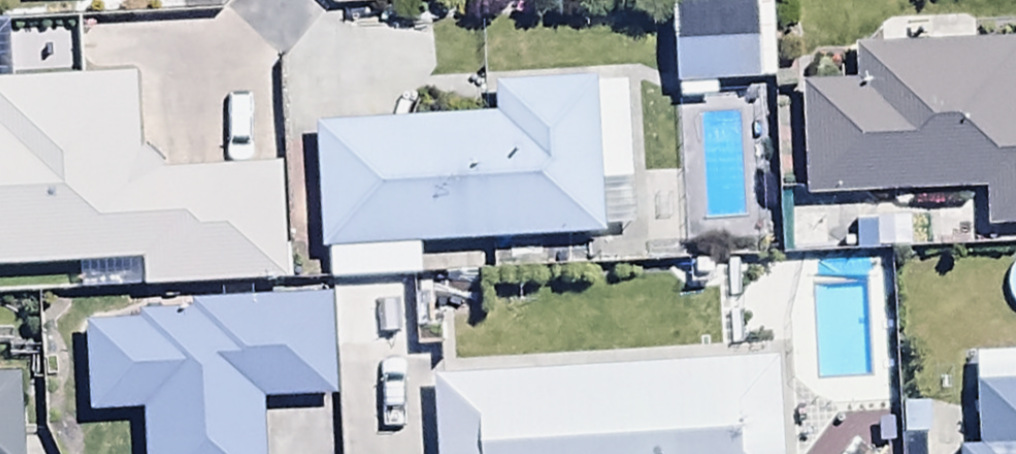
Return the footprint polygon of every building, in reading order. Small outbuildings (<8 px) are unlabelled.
[(679,102),(719,100),(719,87),(770,86),(767,6),(733,7),(733,0),(675,0),(679,102)] [(989,234),(1015,233),(1015,52),(855,57),(856,88),(805,90),(808,203),(988,198),(989,234)] [(500,119),(320,135),(330,289),(422,283),(420,253),(604,241),(604,234),(636,232),(627,89),(596,92),(595,83),(498,92),(500,119)] [(145,269),(146,293),(289,287),(283,173),(164,179),(141,157),(139,84),(0,88),(0,275),(145,269)] [(202,310),(203,322),(147,324),(148,332),(88,334),(91,416),(145,414),(146,453),(266,453),(264,408),(335,405),(332,305),(202,310)] [(434,385),(438,453),(780,453),(775,367),(434,385)] [(19,383),(0,384),(0,453),(23,453),(19,383)] [(981,421),(983,453),(1015,453),(1015,420),(981,421)]
